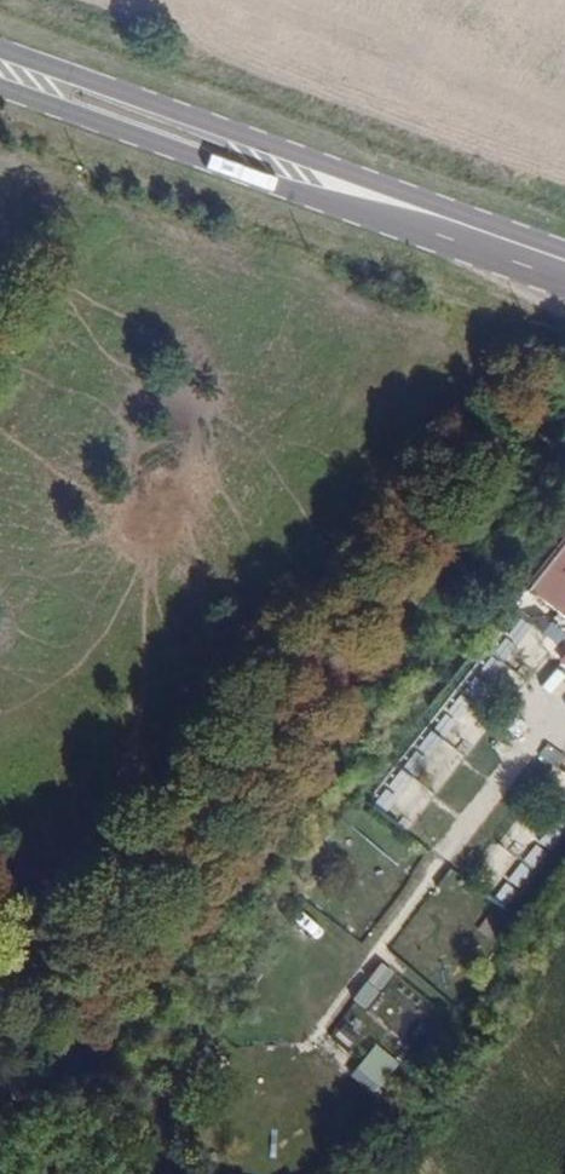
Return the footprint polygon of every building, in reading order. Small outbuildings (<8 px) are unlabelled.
[(517,613),(553,639),(564,623),(564,548),(517,613)] [(553,639),(564,647),(564,623),(553,639)] [(489,641),(416,742),(439,759),(517,661),(489,641)] [(416,742),(382,785),(443,831),(477,788),(439,759),(416,742)] [(524,889),(535,870),(520,861),(509,880),(524,889)] [(382,1049),(361,1074),(386,1095),(407,1069),(382,1049)]
